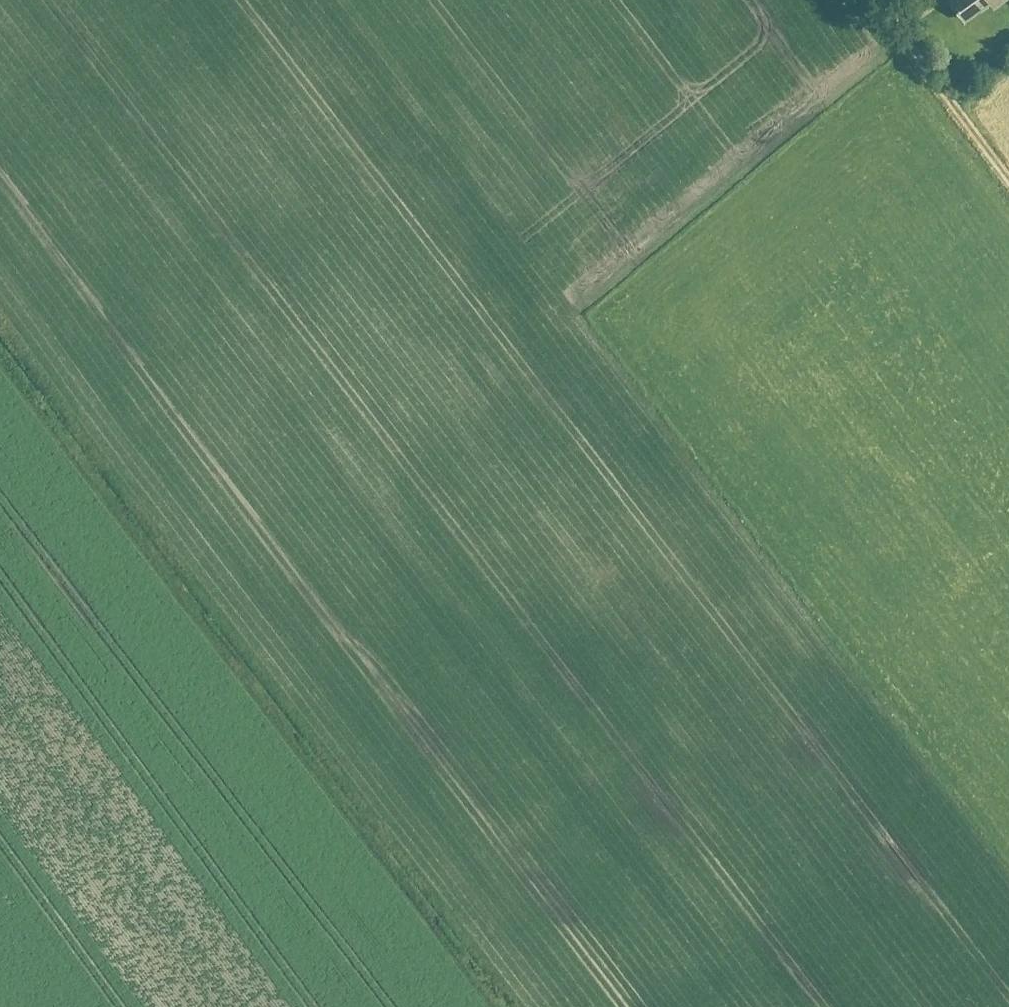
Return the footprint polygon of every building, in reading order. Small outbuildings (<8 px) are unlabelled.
[(915,5),(922,16),(940,5),(936,0),(923,0),(915,5)] [(1008,2),(1008,0),(956,0),(952,3),(967,24),(992,6),(996,11),(1008,2)]
